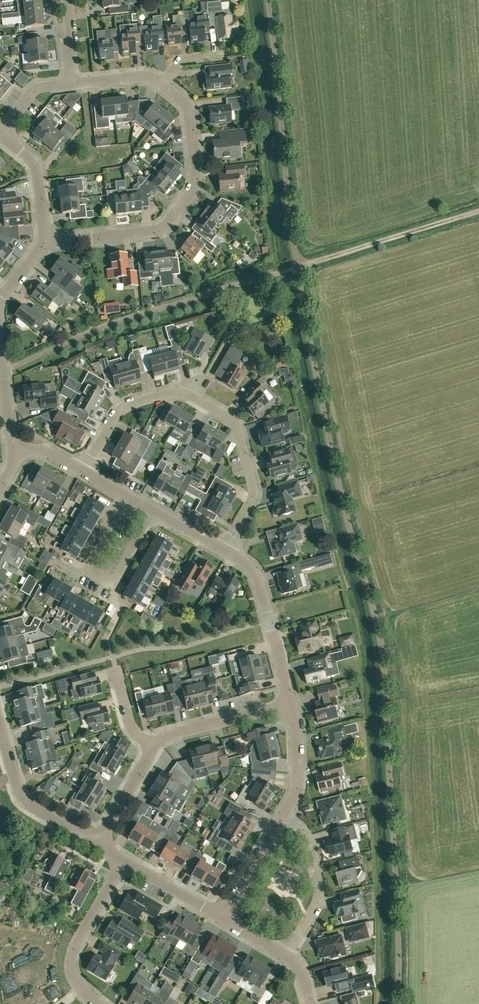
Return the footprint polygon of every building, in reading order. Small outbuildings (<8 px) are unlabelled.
[(119,0),(99,0),(99,1),(103,1),(104,8),(109,7),(110,14),(129,12),(128,5),(122,6),(122,1),(119,2),(119,0)] [(222,15),(221,1),(207,3),(207,7),(207,10),(209,24),(209,26),(217,25),(218,39),(224,39),(224,40),(225,41),(230,40),(231,39),(231,38),(233,38),(232,32),(237,32),(238,30),(237,24),(236,22),(231,23),(231,15),(229,14),(222,15)] [(2,18),(43,14),(42,3),(17,6),(18,12),(2,14),(2,18)] [(209,26),(209,24),(207,10),(202,11),(201,11),(202,13),(196,14),(197,23),(190,24),(192,42),(205,41),(204,34),(204,32),(210,32),(209,26)] [(182,43),(180,27),(185,26),(184,11),(178,12),(179,15),(173,16),(174,25),(167,26),(167,30),(163,30),(163,33),(164,40),(168,40),(169,44),(182,43)] [(44,25),(43,14),(2,18),(3,24),(25,22),(26,27),(44,25)] [(141,28),(140,28),(140,34),(142,45),(146,45),(147,51),(159,49),(157,33),(163,33),(163,30),(161,16),(153,17),(154,22),(151,22),(152,32),(145,32),(142,30),(141,28)] [(142,45),(140,34),(140,28),(139,23),(138,23),(128,24),(129,34),(121,35),(123,53),(136,52),(136,46),(142,45)] [(101,59),(114,58),(112,42),(118,41),(116,30),(106,31),(106,36),(98,37),(99,41),(100,48),(101,58),(101,59)] [(36,40),(35,34),(20,36),(21,42),(26,41),(28,52),(47,50),(46,39),(36,40)] [(24,70),(39,68),(39,62),(48,61),(47,50),(28,52),(29,63),(23,64),(24,70)] [(124,61),(117,64),(119,70),(126,68),(124,61)] [(8,70),(17,76),(22,69),(12,63),(8,70)] [(231,64),(214,66),(208,66),(209,74),(206,74),(206,82),(203,82),(204,89),(207,89),(207,90),(231,87),(230,75),(232,75),(231,64)] [(4,95),(12,85),(7,80),(0,75),(0,91),(4,95)] [(81,95),(79,93),(67,94),(75,101),(81,95)] [(231,121),(230,111),(244,109),(243,97),(226,99),(227,106),(209,108),(211,121),(219,121),(219,123),(231,121)] [(113,99),(115,117),(116,123),(122,123),(122,122),(131,121),(132,126),(134,126),(135,121),(137,109),(127,110),(126,98),(113,99)] [(96,125),(109,124),(109,117),(115,117),(113,99),(100,101),(102,111),(94,112),(96,125)] [(154,125),(165,111),(155,103),(147,113),(141,108),(137,109),(135,121),(142,126),(147,119),(154,125)] [(43,142),(54,129),(48,124),(56,115),(46,107),(35,120),(40,125),(33,134),(34,135),(34,138),(39,142),(42,142),(43,142)] [(154,125),(158,128),(153,134),(165,144),(165,143),(173,133),(167,128),(175,119),(165,111),(154,125)] [(66,145),(77,131),(72,126),(68,131),(64,128),(59,133),(54,129),(43,142),(53,150),(61,141),(66,145)] [(245,131),(228,133),(220,133),(221,141),(213,142),(215,158),(223,157),(223,159),(237,158),(236,145),(246,144),(245,131)] [(173,183),(181,173),(172,166),(176,160),(166,153),(158,163),(164,167),(159,173),(173,183)] [(220,192),(239,190),(238,175),(244,174),(243,164),(226,166),(226,173),(218,174),(220,192)] [(173,183),(159,173),(155,178),(150,173),(142,183),(142,184),(150,194),(150,193),(155,186),(165,194),(173,183)] [(61,201),(78,199),(77,192),(84,192),(82,178),(71,180),(71,186),(59,188),(61,201)] [(150,194),(142,184),(138,186),(139,188),(126,190),(128,213),(142,211),(140,199),(149,198),(152,196),(150,193),(150,194)] [(128,213),(126,190),(114,191),(114,190),(106,191),(108,203),(114,202),(116,214),(128,213)] [(10,193),(0,194),(0,206),(2,206),(3,214),(22,212),(21,207),(23,206),(22,200),(20,200),(20,199),(11,200),(10,193)] [(79,205),(78,199),(61,201),(62,214),(74,212),(75,219),(87,218),(85,204),(79,205)] [(208,207),(204,212),(217,223),(218,223),(220,225),(226,218),(230,221),(236,214),(239,211),(232,205),(230,208),(228,210),(222,205),(221,206),(218,203),(216,206),(210,201),(206,206),(208,207)] [(12,233),(11,226),(23,224),(22,212),(3,214),(4,220),(0,221),(0,233),(9,237),(12,233)] [(199,235),(210,243),(216,248),(221,242),(221,240),(216,236),(214,229),(213,229),(217,223),(204,212),(195,223),(204,229),(199,235)] [(3,244),(9,237),(0,233),(0,259),(4,262),(12,252),(3,244)] [(199,235),(198,234),(194,239),(191,236),(181,248),(187,253),(184,256),(191,262),(194,258),(203,247),(211,253),(216,257),(220,251),(216,248),(210,243),(199,235)] [(171,263),(170,251),(157,252),(159,270),(159,276),(179,274),(178,262),(171,263)] [(153,277),(159,276),(159,270),(157,252),(144,254),(145,266),(138,266),(140,278),(153,277)] [(128,273),(126,254),(111,255),(113,277),(123,276),(124,287),(137,285),(135,272),(128,273)] [(52,270),(57,275),(52,281),(59,286),(70,295),(74,298),(81,289),(77,286),(71,280),(77,273),(76,272),(79,269),(72,264),(70,267),(60,259),(52,270)] [(56,296),(41,283),(32,295),(47,307),(52,302),(63,311),(70,303),(73,305),(75,302),(73,300),(61,290),(56,296)] [(34,314),(23,305),(15,315),(18,317),(16,320),(17,323),(21,327),(25,327),(27,324),(31,328),(36,322),(41,326),(49,316),(39,309),(34,314)] [(206,352),(213,339),(195,329),(188,342),(190,343),(186,350),(199,358),(203,350),(206,352)] [(170,353),(161,355),(166,373),(179,369),(179,366),(176,358),(183,357),(177,338),(170,340),(172,346),(168,347),(170,353)] [(147,351),(146,347),(139,349),(143,363),(144,367),(151,365),(154,377),(166,373),(161,355),(153,358),(151,350),(147,351)] [(235,367),(239,360),(242,355),(230,348),(229,348),(226,353),(218,368),(225,373),(221,381),(235,388),(244,372),(235,367)] [(128,384),(141,381),(137,365),(143,363),(139,349),(132,351),(133,354),(130,354),(129,359),(130,362),(122,364),(128,384)] [(110,368),(107,357),(99,360),(104,375),(111,373),(115,388),(128,384),(122,364),(110,368)] [(289,374),(288,368),(278,370),(279,376),(289,374)] [(99,405),(105,394),(101,391),(105,383),(103,380),(89,372),(82,384),(82,387),(85,389),(81,395),(99,405)] [(266,390),(265,391),(256,382),(247,390),(252,396),(246,401),(243,403),(254,415),(269,402),(274,398),(266,390)] [(44,392),(43,384),(24,386),(25,401),(40,400),(41,408),(57,406),(56,398),(55,392),(55,391),(44,392)] [(99,405),(81,395),(78,402),(75,400),(73,401),(67,410),(82,418),(85,413),(92,417),(99,405)] [(174,428),(183,412),(172,407),(171,410),(170,410),(166,419),(161,416),(154,428),(164,433),(168,425),(174,428)] [(83,436),(83,434),(83,433),(76,429),(68,424),(71,418),(59,411),(52,423),(61,428),(57,436),(65,440),(66,439),(77,445),(79,441),(82,440),(83,436)] [(185,445),(194,430),(188,427),(193,418),(183,412),(174,428),(171,434),(178,438),(177,440),(185,445)] [(286,416),(272,420),(262,423),(264,430),(258,431),(263,446),(284,440),(282,431),(289,429),(286,416)] [(203,454),(216,431),(205,425),(199,436),(194,433),(187,445),(203,454)] [(219,463),(225,451),(220,448),(226,437),(216,431),(203,454),(219,463)] [(137,441),(125,434),(118,445),(133,453),(142,458),(151,440),(146,437),(141,435),(141,434),(137,441)] [(132,476),(139,463),(130,458),(133,453),(118,445),(112,456),(125,463),(121,470),(132,476)] [(174,452),(181,456),(185,449),(178,445),(174,452)] [(271,478),(291,473),(291,471),(294,470),(297,465),(294,452),(293,448),(270,454),(272,464),(268,465),(271,478)] [(163,455),(179,464),(182,458),(167,449),(163,455)] [(154,488),(163,493),(174,474),(174,475),(175,472),(170,469),(171,467),(167,465),(167,464),(161,460),(154,471),(161,475),(154,488)] [(45,490),(53,475),(42,468),(34,483),(26,478),(21,486),(33,493),(35,491),(36,491),(39,486),(44,489),(45,490)] [(199,468),(195,474),(202,478),(205,472),(199,468)] [(190,476),(186,474),(185,477),(181,475),(179,478),(174,475),(174,474),(163,493),(173,499),(180,486),(186,489),(193,478),(190,476)] [(64,481),(53,475),(45,490),(44,489),(40,497),(54,505),(50,512),(55,515),(59,508),(65,497),(57,492),(61,486),(64,481)] [(228,507),(235,495),(223,488),(227,482),(216,476),(206,494),(213,498),(228,507)] [(278,516),(295,511),(292,498),(297,497),(295,490),(300,488),(298,480),(278,486),(280,493),(272,495),(276,508),(274,508),(273,510),(274,513),(276,515),(278,514),(278,516)] [(79,483),(75,490),(81,494),(85,487),(79,483)] [(72,495),(70,498),(76,501),(78,498),(80,494),(74,491),(72,495)] [(100,516),(105,507),(83,495),(80,499),(89,504),(86,508),(100,516)] [(228,507),(213,498),(210,503),(201,498),(194,510),(206,517),(209,511),(222,518),(228,507)] [(24,514),(12,507),(5,519),(23,529),(26,522),(33,526),(39,515),(27,509),(24,514)] [(100,516),(86,508),(84,513),(75,508),(73,512),(95,524),(100,516)] [(90,533),(95,524),(73,512),(71,516),(79,521),(77,525),(90,533)] [(315,533),(325,530),(321,518),(311,521),(315,533)] [(28,539),(20,534),(23,529),(5,519),(0,528),(0,530),(12,537),(9,543),(21,550),(28,539)] [(302,540),(298,523),(279,529),(282,538),(278,539),(277,538),(269,540),(271,548),(274,547),(277,557),(293,552),(290,541),(296,539),(297,541),(302,540)] [(65,526),(63,529),(85,541),(90,533),(77,525),(74,530),(65,526)] [(85,541),(63,529),(63,530),(61,533),(69,538),(67,542),(80,550),(85,541)] [(178,549),(157,537),(152,545),(165,553),(168,548),(176,553),(178,549)] [(11,564),(20,549),(8,542),(5,547),(0,544),(0,558),(11,564)] [(80,550),(67,542),(64,547),(56,542),(54,546),(76,559),(80,550)] [(169,566),(171,562),(163,558),(165,553),(152,545),(147,554),(169,566)] [(169,566),(147,554),(142,562),(156,570),(158,565),(167,570),(169,566)] [(295,582),(293,576),(302,574),(301,571),(316,567),(313,558),(286,566),(288,573),(278,576),(283,594),(297,590),(297,589),(298,589),(299,587),(298,582),(296,581),(295,582)] [(9,577),(9,576),(10,575),(6,573),(8,570),(0,566),(3,560),(0,559),(0,579),(6,582),(9,577)] [(200,560),(196,567),(189,563),(185,570),(176,585),(188,592),(193,581),(202,586),(213,567),(200,560)] [(37,568),(43,571),(46,565),(41,562),(37,568)] [(160,583),(162,579),(153,575),(156,570),(142,562),(138,571),(160,583)] [(160,583),(138,571),(133,579),(146,587),(149,582),(157,587),(160,583)] [(20,591),(29,596),(38,580),(29,575),(20,591)] [(239,582),(227,575),(224,581),(217,577),(211,587),(218,592),(217,593),(229,600),(239,582)] [(54,599),(63,584),(54,579),(49,588),(41,583),(33,597),(36,598),(45,603),(49,596),(54,599)] [(152,596),(144,591),(146,587),(133,579),(128,588),(142,595),(150,600),(152,596)] [(71,589),(63,584),(54,599),(59,602),(55,609),(59,611),(69,593),(71,589)] [(145,609),(147,605),(139,600),(142,595),(128,588),(124,597),(145,609)] [(69,613),(78,598),(69,593),(59,611),(56,615),(60,617),(64,611),(69,613)] [(74,625),(86,602),(78,598),(69,613),(73,616),(69,622),(74,625)] [(86,623),(95,607),(86,602),(74,625),(77,627),(81,620),(86,623)] [(95,607),(86,623),(90,625),(87,632),(90,634),(97,623),(103,612),(95,607)] [(196,610),(198,616),(205,613),(202,607),(196,610)] [(154,617),(144,611),(140,618),(154,625),(157,619),(157,620),(159,616),(155,614),(154,617)] [(16,618),(5,621),(7,628),(0,629),(0,641),(23,634),(21,635),(16,618)] [(35,631),(41,622),(35,618),(29,628),(35,631)] [(318,631),(316,622),(302,625),(304,635),(296,637),(300,652),(309,650),(310,650),(311,651),(313,650),(314,649),(315,648),(323,646),(319,631),(318,631)] [(53,635),(56,630),(45,624),(42,629),(53,635)] [(68,634),(71,630),(62,625),(60,629),(68,634)] [(26,645),(23,634),(0,641),(0,651),(0,652),(26,645)] [(346,646),(354,644),(352,636),(344,638),(346,646)] [(27,663),(25,656),(29,655),(26,645),(0,652),(3,663),(13,660),(14,661),(16,666),(27,663)] [(245,658),(243,652),(228,656),(231,667),(239,665),(241,673),(261,668),(258,655),(245,658)] [(329,654),(312,659),(308,660),(310,669),(305,670),(308,683),(326,678),(325,677),(338,674),(335,663),(332,664),(329,654)] [(240,696),(254,692),(260,691),(257,682),(264,680),(261,668),(241,673),(244,685),(238,687),(240,696)] [(93,673),(87,674),(70,678),(70,679),(74,690),(76,690),(80,692),(82,697),(101,692),(99,685),(101,682),(98,680),(97,678),(95,679),(93,673)] [(200,706),(212,703),(208,688),(215,686),(213,679),(212,673),(193,679),(200,706)] [(200,706),(193,679),(173,684),(176,696),(177,696),(183,695),(187,709),(200,706)] [(165,715),(174,713),(170,697),(176,696),(173,684),(173,683),(166,685),(168,692),(156,696),(161,715),(165,714),(165,715)] [(319,723),(338,718),(336,708),(338,707),(335,697),(339,696),(336,686),(327,688),(330,699),(316,702),(318,711),(316,712),(319,723)] [(16,692),(18,701),(14,702),(16,708),(14,708),(16,715),(44,707),(42,699),(39,699),(36,687),(24,690),(16,692)] [(220,700),(229,698),(229,695),(220,690),(218,691),(220,700)] [(143,699),(141,692),(134,694),(138,706),(144,704),(148,720),(156,717),(156,716),(161,715),(156,696),(143,699)] [(97,703),(87,705),(78,707),(81,719),(87,718),(89,726),(94,724),(96,732),(104,730),(103,722),(109,721),(107,714),(108,711),(106,709),(105,707),(98,709),(97,703)] [(35,730),(47,727),(44,715),(46,715),(44,707),(16,715),(18,722),(19,721),(21,727),(33,724),(35,730)] [(73,720),(80,718),(78,710),(71,711),(73,720)] [(321,759),(343,753),(340,742),(344,735),(342,727),(331,730),(332,736),(331,737),(331,738),(317,742),(321,759)] [(273,735),(270,735),(268,728),(261,730),(245,734),(247,742),(254,740),(255,745),(253,746),(250,749),(251,753),(257,752),(257,751),(279,746),(277,741),(274,739),(273,735)] [(28,736),(30,743),(26,744),(28,750),(26,750),(28,757),(54,750),(48,731),(36,734),(28,736)] [(99,752),(103,755),(120,765),(126,755),(122,753),(115,748),(120,740),(120,739),(111,734),(106,744),(104,743),(99,752)] [(63,739),(65,746),(72,744),(70,738),(63,739)] [(223,747),(216,749),(214,744),(202,747),(207,767),(219,764),(221,772),(224,781),(229,776),(228,770),(229,770),(225,755),(223,747)] [(268,771),(269,762),(270,760),(279,758),(278,754),(280,751),(279,746),(257,751),(257,752),(260,762),(252,764),(252,769),(268,771)] [(189,778),(196,776),(194,770),(207,767),(202,747),(189,750),(192,763),(180,766),(182,769),(189,778)] [(39,775),(47,773),(59,769),(54,750),(28,757),(30,764),(31,764),(33,769),(37,768),(39,775)] [(99,752),(93,762),(92,762),(89,768),(100,774),(103,769),(114,775),(120,765),(103,755),(99,752)] [(321,792),(342,786),(340,780),(342,780),(343,778),(341,773),(343,772),(341,763),(326,767),(327,772),(326,774),(317,777),(321,792)] [(106,788),(101,785),(105,779),(99,776),(88,769),(82,780),(85,782),(81,788),(100,799),(106,788)] [(192,781),(189,778),(182,769),(176,781),(162,772),(156,784),(173,794),(179,783),(188,788),(192,781)] [(271,771),(268,771),(252,769),(251,776),(258,779),(252,789),(269,799),(275,789),(263,782),(265,779),(270,780),(271,771)] [(366,778),(359,780),(359,782),(352,783),(354,790),(368,787),(366,778)] [(149,805),(158,811),(169,817),(171,818),(175,810),(178,812),(184,801),(173,794),(156,784),(149,795),(153,797),(149,805)] [(263,810),(269,799),(252,789),(246,786),(236,803),(247,810),(251,803),(263,810)] [(100,799),(81,788),(78,794),(75,792),(68,804),(79,810),(82,804),(93,810),(100,799)] [(323,825),(347,819),(341,796),(317,802),(323,825)] [(198,805),(203,808),(207,803),(201,799),(198,805)] [(142,802),(138,809),(145,813),(149,806),(142,802)] [(250,832),(254,826),(240,818),(244,812),(230,804),(224,814),(230,817),(229,819),(231,820),(227,826),(245,836),(248,831),(250,832)] [(138,845),(147,830),(152,821),(142,815),(139,820),(134,817),(128,827),(133,830),(128,839),(138,845)] [(159,845),(170,827),(174,820),(171,818),(169,817),(164,827),(158,824),(153,833),(147,830),(138,845),(149,851),(154,842),(159,845)] [(183,825),(190,829),(194,822),(189,819),(186,820),(183,825)] [(223,824),(219,831),(215,829),(209,839),(223,847),(226,841),(240,849),(244,843),(241,842),(245,836),(227,826),(223,824)] [(170,864),(179,848),(175,846),(178,840),(178,836),(172,832),(173,831),(172,828),(170,827),(159,845),(165,848),(159,857),(170,864)] [(347,836),(345,828),(332,831),(334,840),(328,842),(331,855),(345,852),(345,853),(353,851),(349,836),(347,836)] [(201,836),(205,839),(210,831),(206,829),(201,836)] [(189,855),(179,848),(170,864),(181,870),(187,859),(192,862),(198,852),(193,849),(189,855)] [(202,882),(210,867),(204,863),(206,861),(205,859),(202,857),(203,855),(198,852),(192,862),(197,865),(191,876),(202,882)] [(64,860),(52,854),(49,860),(48,859),(46,860),(44,863),(45,865),(46,865),(43,871),(51,876),(44,889),(54,894),(68,868),(63,865),(62,863),(64,860)] [(340,887),(359,882),(358,878),(362,871),(358,857),(339,862),(342,872),(336,874),(340,887)] [(229,872),(223,869),(225,866),(219,863),(215,870),(210,867),(202,882),(212,888),(217,879),(223,882),(229,872)] [(90,874),(79,868),(75,874),(74,873),(73,874),(71,877),(71,879),(72,879),(69,885),(78,890),(71,903),(80,908),(95,881),(88,877),(90,874)] [(341,895),(342,901),(334,903),(338,917),(341,916),(343,923),(353,921),(351,914),(359,912),(356,903),(362,902),(359,890),(347,893),(341,895)] [(162,907),(143,896),(138,893),(134,899),(128,896),(120,909),(137,919),(142,912),(144,911),(155,918),(162,907)] [(169,918),(166,924),(159,936),(169,942),(173,935),(180,940),(190,922),(179,915),(175,922),(169,918)] [(128,931),(113,922),(105,935),(126,947),(130,939),(137,943),(143,931),(132,925),(128,931)] [(199,946),(201,944),(194,941),(201,929),(190,922),(180,940),(187,944),(182,951),(193,957),(191,960),(199,946)] [(352,927),(355,941),(369,937),(366,924),(352,927)] [(332,958),(347,954),(342,935),(316,941),(321,958),(331,955),(332,958)] [(214,960),(225,942),(213,936),(205,950),(199,946),(191,960),(199,965),(205,955),(214,960)] [(97,950),(104,954),(101,958),(95,955),(87,969),(105,980),(114,966),(113,965),(120,953),(108,946),(102,942),(97,950)] [(225,981),(227,977),(234,966),(228,963),(236,949),(225,942),(214,960),(223,966),(217,976),(225,981)] [(129,957),(123,954),(120,960),(126,964),(129,957)] [(249,980),(259,963),(248,956),(240,969),(234,965),(234,966),(227,977),(239,983),(242,977),(249,980)] [(265,992),(269,986),(263,982),(270,969),(259,963),(249,980),(254,984),(251,991),(253,992),(250,997),(251,999),(258,1003),(262,997),(265,992)] [(190,982),(197,971),(188,966),(181,977),(190,982)] [(328,986),(335,985),(336,992),(344,990),(354,987),(355,990),(364,988),(362,978),(353,980),(352,974),(347,975),(345,967),(325,972),(328,986)] [(172,972),(169,978),(177,983),(181,977),(172,972)] [(149,992),(144,989),(145,987),(144,986),(143,985),(146,979),(138,974),(137,973),(131,983),(137,987),(128,1001),(131,1003),(142,1003),(149,992)] [(175,988),(165,982),(158,994),(157,993),(155,994),(154,995),(149,992),(142,1003),(157,1003),(159,1000),(165,1003),(169,997),(175,988)] [(185,992),(192,997),(197,988),(190,984),(185,992)] [(195,993),(201,997),(205,992),(199,988),(195,993)] [(265,992),(262,997),(268,1001),(271,996),(265,992)] [(355,994),(342,997),(344,1003),(358,1003),(355,994)]
